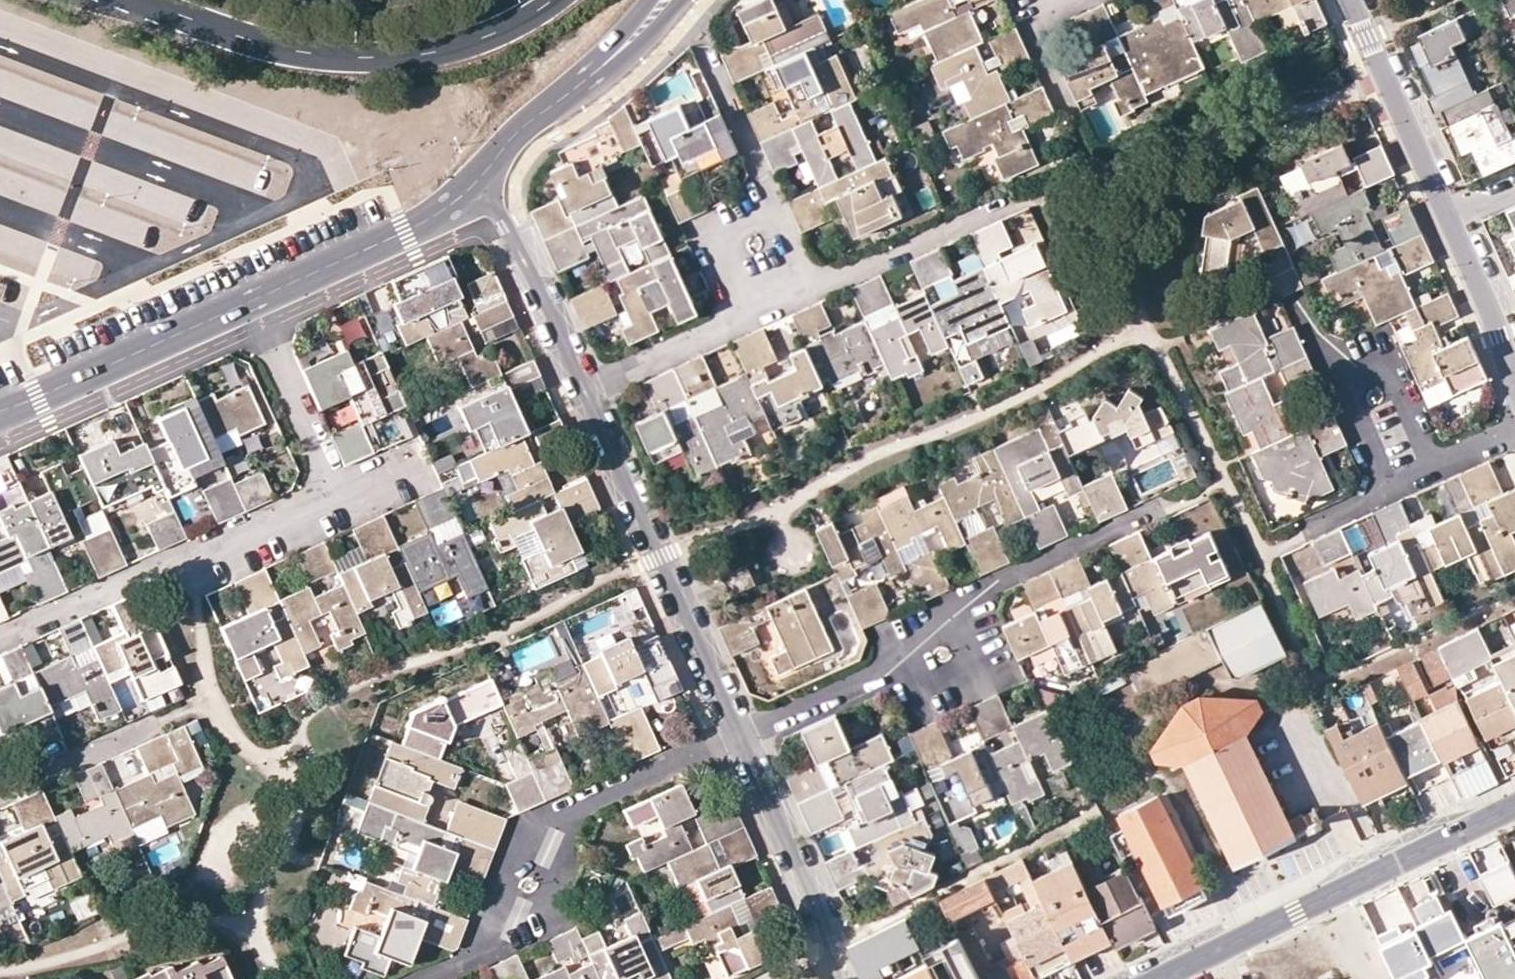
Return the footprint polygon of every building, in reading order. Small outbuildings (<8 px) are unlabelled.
[(752,40),(761,36),(768,50),(767,50),(774,64),(813,46),(831,39),(817,11),(785,27),(773,0),(759,0),(738,10),(752,40)] [(938,62),(974,45),(983,41),(968,10),(956,16),(949,0),(916,0),(907,4),(888,12),(898,33),(920,23),(938,62)] [(969,1),(972,8),(990,0),(971,0),(969,1)] [(1144,93),(1204,66),(1192,40),(1178,8),(1174,0),(1153,0),(1160,16),(1149,21),(1118,34),(1124,48),(1144,93)] [(1149,21),(1160,16),(1153,0),(1140,0),(1149,21)] [(1246,0),(1195,0),(1178,8),(1192,40),(1226,24),(1242,59),(1267,47),(1255,21),(1246,0)] [(1255,21),(1293,4),(1305,31),(1325,22),(1316,0),(1246,0),(1255,21)] [(1511,16),(1514,14),(1514,0),(1503,0),(1511,16)] [(1086,10),(1101,42),(1104,41),(1118,34),(1104,2),(1086,10)] [(1074,16),(1089,48),(1101,42),(1086,10),(1074,16)] [(1463,14),(1418,34),(1421,40),(1412,43),(1435,93),(1427,97),(1433,111),(1441,108),(1474,93),(1452,42),(1471,34),(1463,14)] [(989,38),(996,55),(1022,44),(1014,27),(989,38)] [(1118,34),(1104,41),(1110,55),(1124,48),(1118,34)] [(752,40),(721,54),(727,68),(759,54),(767,50),(768,50),(761,36),(752,40)] [(1144,93),(1124,48),(1110,55),(1104,41),(1101,42),(1089,48),(1060,60),(1082,107),(1096,100),(1090,86),(1110,76),(1119,96),(1113,99),(1120,114),(1148,101),(1144,93)] [(1028,56),(1022,44),(996,55),(1001,67),(1028,56)] [(930,65),(941,89),(962,80),(970,98),(963,100),(971,118),(1010,100),(996,70),(987,74),(974,45),(938,62),(930,65)] [(856,98),(836,54),(820,61),(813,46),(774,64),(765,68),(776,89),(785,86),(796,111),(781,119),(779,115),(754,127),(761,142),(811,119),(820,115),(813,101),(824,96),(831,110),(849,102),(856,98)] [(727,68),(734,82),(765,68),(759,54),(727,68)] [(993,156),(1003,179),(1037,163),(1022,129),(1013,132),(1009,121),(1049,103),(1041,86),(1010,100),(971,118),(942,131),(950,148),(957,144),(963,159),(984,150),(983,147),(991,143),(997,155),(993,156)] [(1514,160),(1514,135),(1497,143),(1481,107),(1494,101),(1488,87),(1474,93),(1441,108),(1461,153),(1470,149),(1482,175),(1514,160)] [(747,112),(754,127),(779,115),(773,101),(747,112)] [(799,143),(819,187),(838,178),(829,158),(848,150),(857,169),(876,160),(849,102),(831,110),(837,124),(818,133),(811,119),(761,142),(767,157),(790,147),(799,143)] [(1054,114),(1049,103),(1009,121),(1013,132),(1022,129),(1054,114)] [(661,186),(678,224),(693,217),(680,188),(686,186),(682,177),(738,152),(720,113),(690,127),(679,104),(633,125),(640,141),(661,186)] [(616,159),(614,153),(640,141),(633,125),(627,112),(594,127),(597,134),(559,152),(564,164),(550,170),(570,214),(565,217),(562,212),(535,224),(542,240),(618,206),(604,177),(607,175),(603,164),(616,159)] [(1311,210),(1348,193),(1335,166),(1350,160),(1342,142),(1300,161),(1312,186),(1291,195),(1299,215),(1311,210)] [(1359,166),(1385,153),(1380,143),(1355,156),(1359,166)] [(790,147),(767,157),(774,172),(797,162),(790,147)] [(1367,184),(1394,172),(1385,153),(1359,166),(1367,184)] [(836,196),(854,236),(902,214),(892,192),(901,188),(895,174),(892,175),(884,157),(876,160),(857,169),(838,178),(819,187),(787,201),(794,216),(825,201),(836,196)] [(680,188),(693,217),(706,210),(693,183),(686,186),(680,188)] [(923,210),(939,205),(931,185),(916,191),(923,210)] [(1276,226),(1257,185),(1239,193),(1240,197),(1205,214),(1204,230),(1207,231),(1203,270),(1226,272),(1231,235),(1253,225),(1265,251),(1267,249),(1272,259),(1273,260),(1287,293),(1303,285),(1276,226)] [(1348,193),(1311,210),(1321,232),(1337,225),(1345,244),(1329,252),(1337,270),(1383,249),(1365,210),(1372,207),(1363,186),(1348,193)] [(669,255),(642,194),(618,206),(542,240),(550,256),(582,241),(591,237),(604,266),(595,270),(602,285),(616,279),(629,272),(617,245),(637,236),(649,263),(669,255)] [(529,211),(535,224),(562,212),(557,199),(529,211)] [(825,201),(794,216),(801,232),(832,217),(825,201)] [(1387,228),(1413,215),(1408,204),(1381,216),(1387,228)] [(1506,209),(1514,228),(1514,205),(1506,209)] [(1394,244),(1420,232),(1413,215),(1387,228),(1394,244)] [(1000,220),(986,226),(997,251),(1011,245),(1000,220)] [(983,266),(999,302),(1028,289),(1035,302),(1021,308),(1029,327),(1066,310),(1035,243),(1018,251),(1021,258),(1004,266),(997,251),(986,226),(968,234),(983,266)] [(1383,249),(1337,270),(1321,277),(1335,306),(1362,294),(1375,324),(1389,318),(1404,311),(1416,305),(1402,274),(1397,262),(1427,248),(1420,232),(1394,244),(1383,249)] [(582,241),(550,256),(557,271),(589,256),(582,241)] [(928,252),(936,270),(948,265),(939,247),(928,252)] [(1427,248),(1397,262),(1402,274),(1433,260),(1427,248)] [(948,265),(936,270),(928,252),(909,261),(923,293),(944,337),(961,329),(966,342),(985,333),(986,335),(1010,325),(999,302),(983,266),(958,278),(956,272),(952,274),(948,265)] [(696,313),(669,255),(649,263),(629,272),(616,279),(622,293),(618,295),(632,324),(622,328),(629,344),(658,330),(650,312),(670,303),(678,321),(696,313)] [(446,256),(390,281),(399,301),(392,304),(401,324),(397,326),(405,345),(425,336),(431,333),(423,314),(441,305),(450,325),(458,321),(465,318),(456,298),(458,297),(450,278),(455,276),(446,256)] [(1274,298),(1287,293),(1273,260),(1259,266),(1274,298)] [(471,295),(497,285),(492,274),(491,272),(466,283),(471,295)] [(865,281),(878,309),(892,302),(879,274),(865,281)] [(850,288),(863,316),(878,309),(865,281),(850,288)] [(504,301),(497,285),(471,295),(479,312),(504,301)] [(570,299),(577,314),(608,300),(602,285),(570,299)] [(1457,314),(1447,291),(1416,305),(1425,324),(1432,320),(1434,325),(1457,314)] [(884,362),(891,377),(906,371),(908,375),(922,368),(915,353),(908,356),(899,336),(919,327),(931,353),(948,345),(944,337),(923,293),(894,306),(899,316),(869,330),(884,362)] [(608,300),(577,314),(584,329),(615,314),(608,300)] [(511,316),(504,301),(479,312),(472,316),(478,330),(511,316)] [(807,307),(817,330),(829,324),(819,301),(807,307)] [(894,306),(892,302),(878,309),(863,316),(865,320),(869,330),(899,316),(894,306)] [(1404,311),(1413,329),(1425,324),(1416,305),(1404,311)] [(805,346),(821,380),(828,377),(830,382),(864,366),(867,373),(875,369),(874,367),(884,362),(869,330),(865,320),(834,333),(832,329),(819,335),(817,330),(807,307),(791,314),(805,346)] [(1253,308),(1210,327),(1219,347),(1230,342),(1238,359),(1218,368),(1229,391),(1248,382),(1262,376),(1280,368),(1307,355),(1300,338),(1276,349),(1275,350),(1277,355),(1271,358),(1265,345),(1269,343),(1253,308)] [(511,316),(478,330),(484,343),(516,328),(511,316)] [(1401,344),(1421,389),(1446,378),(1453,393),(1486,378),(1467,334),(1443,345),(1434,325),(1432,320),(1425,324),(1413,329),(1417,337),(1401,344)] [(456,356),(470,387),(499,374),(487,349),(474,355),(458,321),(450,325),(431,333),(425,336),(438,364),(456,356)] [(1300,338),(1293,325),(1269,335),(1276,349),(1300,338)] [(748,334),(762,365),(775,359),(761,328),(748,334)] [(764,413),(771,429),(801,415),(793,398),(823,384),(821,380),(805,346),(789,353),(795,366),(768,378),(762,365),(748,334),(731,341),(745,372),(764,413)] [(300,369),(317,408),(346,395),(358,420),(360,425),(404,405),(397,390),(378,398),(368,376),(387,368),(381,356),(380,351),(350,364),(343,350),(300,369)] [(689,360),(703,391),(715,386),(701,355),(689,360)] [(1307,355),(1280,368),(1287,384),(1315,371),(1307,355)] [(230,388),(243,383),(236,360),(222,365),(230,388)] [(519,437),(526,434),(512,402),(506,390),(538,376),(531,360),(499,374),(470,387),(451,396),(463,425),(468,422),(483,454),(519,437)] [(672,368),(716,464),(731,458),(732,460),(749,453),(742,436),(733,441),(725,424),(747,414),(749,420),(764,413),(745,372),(715,386),(703,391),(689,360),(672,368)] [(397,390),(387,368),(368,376),(378,398),(397,390)] [(716,464),(672,368),(659,374),(673,405),(658,412),(637,422),(655,461),(683,448),(696,477),(717,467),(716,464)] [(1319,382),(1315,371),(1287,384),(1292,395),(1319,382)] [(644,381),(658,412),(673,405),(659,374),(644,381)] [(538,376),(506,390),(512,402),(543,387),(538,376)] [(1229,391),(1225,392),(1244,433),(1252,429),(1261,447),(1306,427),(1292,395),(1274,403),(1262,376),(1248,382),(1229,391)] [(194,402),(210,438),(234,426),(237,433),(260,422),(244,386),(212,400),(210,395),(194,402)] [(1134,446),(1174,427),(1161,402),(1141,412),(1137,403),(1142,397),(1128,389),(1116,405),(1103,398),(1091,415),(1092,417),(1087,420),(1084,412),(1067,420),(1069,425),(1056,430),(1062,443),(1067,454),(1125,427),(1134,446)] [(144,450),(161,487),(166,496),(191,485),(187,476),(202,469),(203,471),(221,463),(216,451),(210,438),(194,402),(155,419),(164,441),(144,450)] [(1306,427),(1261,447),(1252,451),(1263,475),(1272,478),(1277,490),(1304,499),(1307,493),(1314,495),(1333,487),(1319,455),(1314,444),(1342,431),(1334,414),(1306,427)] [(347,425),(362,457),(372,452),(360,425),(358,420),(347,425)] [(558,420),(532,432),(539,446),(565,434),(558,420)] [(329,433),(344,465),(362,457),(347,425),(329,433)] [(234,426),(210,438),(216,451),(233,444),(230,436),(237,433),(234,426)] [(1024,516),(1038,548),(1059,539),(1044,507),(1039,509),(1029,488),(1059,474),(1068,496),(1083,489),(1081,485),(1067,454),(1062,443),(1047,449),(1037,428),(994,447),(1024,516)] [(1342,431),(1314,444),(1319,455),(1347,442),(1342,431)] [(565,434),(539,446),(545,459),(571,447),(565,434)] [(519,437),(452,468),(459,485),(477,477),(478,481),(506,469),(516,490),(505,495),(512,511),(538,499),(550,493),(553,492),(538,461),(532,464),(519,437)] [(94,497),(99,506),(149,484),(152,491),(161,487),(144,450),(141,442),(115,453),(109,439),(75,454),(81,466),(94,497)] [(943,496),(954,520),(970,512),(969,509),(992,498),(1005,525),(1024,516),(994,447),(974,456),(981,471),(957,482),(954,475),(937,483),(943,496)] [(1474,466),(1489,498),(1503,492),(1488,460),(1474,466)] [(25,501),(45,546),(79,530),(70,509),(94,497),(81,466),(63,474),(58,463),(39,472),(47,491),(25,501)] [(1459,473),(1474,505),(1489,498),(1474,466),(1459,473)] [(604,509),(619,500),(600,468),(585,476),(604,509)] [(247,476),(260,504),(262,503),(273,498),(259,470),(247,476)] [(1098,477),(1115,513),(1126,508),(1110,472),(1098,477)] [(1504,572),(1481,520),(1468,525),(1461,511),(1474,505),(1459,473),(1442,481),(1457,513),(1433,524),(1430,526),(1436,539),(1421,546),(1431,569),(1468,552),(1482,582),(1504,572)] [(230,484),(243,511),(260,504),(247,476),(230,484)] [(1083,489),(1097,521),(1115,513),(1098,477),(1081,485),(1083,489)] [(230,484),(228,478),(212,484),(227,518),(243,511),(230,484)] [(585,478),(553,492),(550,493),(556,507),(559,506),(560,508),(592,493),(585,478)] [(5,535),(0,537),(0,571),(17,564),(35,604),(65,590),(45,546),(25,501),(16,482),(0,489),(0,525),(5,535)] [(227,518),(212,484),(201,490),(216,523),(227,518)] [(906,568),(920,602),(939,593),(922,554),(915,539),(912,540),(910,536),(938,523),(949,549),(965,542),(963,538),(954,520),(943,496),(914,509),(903,486),(874,499),(877,505),(906,568)] [(1504,572),(1514,567),(1514,538),(1511,530),(1514,528),(1514,487),(1503,492),(1489,498),(1496,513),(1481,520),(1504,572)] [(441,488),(421,497),(434,526),(454,518),(441,488)] [(592,493),(560,508),(566,523),(599,509),(592,493)] [(434,526),(421,497),(413,501),(427,533),(433,546),(461,533),(454,518),(434,526)] [(1489,498),(1474,505),(1481,520),(1496,513),(1489,498)] [(172,510),(167,499),(156,503),(159,509),(161,507),(165,514),(172,510)] [(520,559),(533,588),(585,565),(566,523),(560,508),(559,506),(556,507),(544,513),(538,499),(512,511),(488,521),(495,537),(493,537),(499,551),(514,544),(511,537),(531,528),(540,550),(520,559)] [(1412,525),(1400,499),(1385,506),(1400,538),(1386,544),(1369,552),(1376,566),(1362,573),(1376,602),(1394,593),(1390,584),(1409,575),(1417,592),(1406,597),(1413,613),(1445,599),(1431,569),(1421,546),(1412,525)] [(1044,507),(1059,539),(1066,535),(1052,503),(1044,507)] [(816,527),(840,580),(855,573),(853,568),(881,555),(890,575),(906,568),(877,505),(861,513),(864,521),(838,533),(832,520),(816,527)] [(1371,512),(1386,544),(1400,538),(1385,506),(1371,512)] [(184,537),(172,510),(165,514),(156,518),(168,544),(184,537)] [(381,515),(366,522),(381,555),(382,555),(396,548),(396,547),(381,515)] [(1430,517),(1412,525),(1421,546),(1436,539),(1430,526),(1433,524),(1430,517)] [(168,544),(156,518),(145,523),(157,549),(160,548),(168,544)] [(366,522),(351,529),(358,545),(365,561),(381,555),(366,522)] [(978,531),(995,568),(1008,561),(992,525),(978,531)] [(1341,526),(1320,535),(1332,561),(1353,552),(1341,526)] [(124,564),(108,527),(91,535),(107,571),(124,564)] [(1128,535),(1140,562),(1150,557),(1138,530),(1128,535)] [(965,542),(979,575),(995,568),(978,531),(963,538),(965,542)] [(1120,571),(1132,597),(1144,592),(1153,613),(1209,588),(1208,585),(1228,576),(1207,532),(1189,541),(1188,538),(1170,546),(1170,548),(1150,557),(1140,562),(1128,535),(1107,544),(1120,571)] [(486,588),(461,533),(433,546),(427,533),(396,547),(396,548),(402,562),(417,593),(456,575),(466,597),(486,588)] [(107,571),(91,535),(79,540),(96,576),(101,574),(107,571)] [(1332,561),(1320,535),(1313,539),(1324,565),(1332,561)] [(306,549),(319,577),(335,570),(330,557),(323,541),(306,549)] [(337,574),(365,561),(358,545),(330,557),(335,570),(337,574)] [(319,577),(306,549),(291,556),(304,584),(319,577)] [(922,554),(939,593),(949,588),(932,549),(922,554)] [(417,593),(402,562),(388,567),(382,555),(381,555),(365,561),(337,574),(341,584),(354,614),(370,606),(367,600),(389,590),(397,608),(390,612),(398,627),(411,621),(410,619),(425,612),(417,593)] [(1062,565),(1074,591),(1088,586),(1090,585),(1077,558),(1062,565)] [(721,575),(730,594),(752,583),(745,565),(721,575)] [(1048,571),(1061,598),(1074,591),(1062,565),(1048,571)] [(220,627),(243,679),(258,672),(249,651),(270,642),(279,662),(272,665),(279,681),(293,675),(291,671),(306,665),(301,653),(278,601),(263,568),(247,575),(261,608),(246,615),(220,627)] [(1376,602),(1362,573),(1360,568),(1339,578),(1334,568),(1306,581),(1321,614),(1349,602),(1356,617),(1378,607),(1376,602)] [(1061,598),(1048,571),(1034,578),(1047,604),(1061,598)] [(1065,607),(1090,660),(1115,648),(1101,618),(1135,603),(1132,597),(1120,571),(1090,585),(1088,586),(1091,595),(1065,607)] [(261,608),(247,575),(232,582),(246,615),(261,608)] [(1047,604),(1034,578),(1020,584),(1028,601),(1033,610),(1035,609),(1047,604)] [(861,588),(876,622),(890,615),(875,582),(861,588)] [(278,601),(301,653),(319,644),(307,619),(327,610),(336,631),(330,634),(336,649),(351,643),(349,640),(363,633),(354,614),(341,584),(311,598),(306,588),(278,601)] [(846,595),(861,629),(876,622),(861,588),(846,595)] [(831,648),(804,589),(787,597),(719,628),(731,654),(758,642),(751,626),(771,616),(785,649),(771,655),(778,671),(831,648)] [(137,592),(120,599),(135,633),(152,626),(137,592)] [(135,633),(120,599),(111,603),(115,613),(112,614),(111,614),(120,632),(123,631),(127,637),(135,633)] [(1002,624),(1017,657),(1050,642),(1064,672),(1090,660),(1065,607),(1039,618),(1035,609),(1033,610),(1028,601),(1010,610),(1014,618),(1002,624)] [(1285,655),(1258,601),(1157,650),(1125,666),(1141,698),(1221,659),(1229,676),(1238,677),(1285,655)] [(78,618),(64,625),(75,652),(90,645),(78,618)] [(75,652),(64,625),(56,628),(68,656),(73,668),(96,659),(90,645),(75,652)] [(96,659),(107,683),(129,673),(140,699),(177,683),(170,666),(157,672),(151,659),(164,653),(152,626),(135,633),(127,637),(123,631),(120,632),(90,645),(96,659)] [(1438,646),(1453,675),(1492,656),(1491,652),(1477,626),(1438,646)] [(681,689),(655,634),(630,645),(625,635),(596,649),(599,653),(580,662),(595,695),(614,686),(612,682),(641,669),(656,701),(681,689)] [(1494,660),(1514,649),(1514,640),(1491,652),(1492,656),(1494,660)] [(18,645),(5,651),(16,679),(9,681),(0,686),(0,732),(28,720),(39,745),(47,741),(57,736),(45,707),(30,672),(18,645)] [(1453,675),(1438,646),(1422,654),(1436,683),(1453,675)] [(1514,702),(1514,649),(1494,660),(1502,677),(1514,702)] [(5,651),(0,653),(0,659),(9,681),(16,679),(5,651)] [(30,672),(45,707),(84,690),(96,719),(119,709),(107,683),(96,659),(73,668),(68,656),(30,672)] [(1398,666),(1413,698),(1428,690),(1413,659),(1398,666)] [(499,703),(515,736),(532,727),(528,719),(537,715),(540,720),(566,708),(578,735),(607,722),(606,720),(595,695),(580,662),(572,665),(574,668),(551,679),(547,670),(532,677),(535,682),(498,699),(499,703)] [(1502,677),(1469,693),(1488,734),(1514,721),(1514,702),(1502,677)] [(400,744),(437,758),(443,739),(445,739),(451,723),(499,703),(498,699),(488,678),(441,699),(439,695),(434,697),(435,699),(410,710),(405,724),(407,725),(400,744)] [(1362,687),(1369,700),(1377,696),(1369,681),(1363,685),(1362,687)] [(1440,756),(1449,774),(1454,772),(1466,796),(1496,781),(1457,697),(1453,699),(1447,686),(1414,701),(1417,707),(1440,756)] [(985,699),(1000,731),(1011,726),(996,694),(985,699)] [(1048,694),(1038,698),(1043,707),(1053,702),(1048,694)] [(1293,825),(1250,736),(1265,713),(1259,702),(1205,698),(1189,706),(1157,751),(1162,761),(1187,767),(1235,865),(1310,829),(1305,818),(1293,825)] [(967,707),(982,739),(1000,731),(985,699),(967,707)] [(626,712),(645,755),(656,750),(658,749),(639,706),(626,712)] [(1392,748),(1405,774),(1440,756),(1417,707),(1410,710),(1415,720),(1393,731),(1388,720),(1380,724),(1392,748)] [(998,775),(1010,802),(1026,795),(1028,799),(1043,793),(1035,776),(1027,780),(1020,762),(1042,752),(1052,769),(1071,760),(1045,710),(1011,726),(1018,740),(988,754),(998,775)] [(607,722),(626,764),(645,755),(626,712),(606,720),(607,722)] [(815,759),(817,761),(826,757),(838,783),(844,781),(882,763),(892,759),(880,733),(851,747),(835,713),(802,729),(815,759)] [(1405,774),(1392,748),(1380,724),(1378,719),(1342,737),(1332,742),(1363,804),(1408,782),(1405,774)] [(197,721),(184,727),(188,736),(201,731),(197,721)] [(923,727),(944,772),(956,767),(952,758),(935,721),(923,727)] [(1488,734),(1494,745),(1514,735),(1514,721),(1488,734)] [(1335,723),(1325,727),(1332,742),(1342,737),(1335,723)] [(141,747),(137,749),(149,776),(114,792),(131,831),(161,817),(165,828),(193,815),(177,778),(202,767),(184,727),(166,735),(141,747)] [(948,822),(954,819),(975,809),(966,790),(998,775),(988,754),(984,743),(952,758),(956,767),(944,772),(923,727),(908,734),(915,749),(942,808),(948,822)] [(57,736),(47,741),(54,755),(65,750),(57,736)] [(394,811),(420,821),(426,805),(425,802),(427,799),(427,795),(424,791),(420,789),(425,776),(451,786),(458,766),(437,758),(400,744),(389,740),(366,800),(366,801),(394,811)] [(544,800),(530,771),(524,757),(517,741),(502,748),(516,777),(529,807),(544,800)] [(542,749),(562,792),(572,787),(552,745),(542,749)] [(544,800),(562,792),(542,749),(524,757),(530,771),(544,800)] [(784,774),(789,785),(821,770),(817,761),(815,759),(784,774)] [(847,828),(856,847),(871,840),(901,827),(886,795),(895,791),(882,763),(844,781),(852,797),(859,793),(871,817),(847,828)] [(54,819),(70,853),(107,836),(112,846),(133,836),(131,831),(101,765),(86,772),(98,799),(101,806),(73,820),(69,812),(54,819)] [(789,785),(797,802),(829,788),(821,770),(789,785)] [(1067,770),(1049,777),(1055,793),(1073,787),(1067,770)] [(98,799),(86,772),(73,777),(86,804),(98,799)] [(504,784),(517,812),(524,809),(529,807),(516,777),(504,784)] [(679,785),(622,811),(629,826),(654,815),(663,835),(643,844),(640,838),(625,845),(631,858),(636,855),(643,871),(666,861),(691,850),(677,820),(692,813),(679,785)] [(797,802),(805,819),(836,804),(829,788),(797,802)] [(10,903),(24,896),(23,894),(48,883),(52,891),(81,878),(70,853),(54,819),(42,792),(12,805),(25,833),(0,844),(0,881),(10,903)] [(1198,878),(1157,792),(1118,810),(1125,824),(1109,832),(1121,858),(1137,850),(1167,913),(1205,894),(1198,878)] [(731,804),(727,796),(692,813),(698,825),(734,810),(731,804)] [(451,812),(499,830),(504,818),(455,800),(451,812)] [(394,811),(366,801),(355,830),(379,839),(384,825),(388,826),(394,811)] [(836,804),(805,819),(807,823),(811,832),(842,817),(836,804)] [(742,827),(734,810),(698,825),(706,843),(716,839),(742,827)] [(400,893),(429,905),(439,879),(442,880),(447,868),(453,852),(451,850),(438,846),(444,831),(420,821),(394,811),(388,826),(384,825),(379,839),(394,845),(397,837),(418,845),(409,869),(401,866),(395,880),(404,883),(400,893)] [(498,833),(499,830),(451,812),(444,831),(457,835),(492,849),(498,833)] [(131,831),(133,836),(139,848),(169,834),(165,828),(161,817),(131,831)] [(869,874),(873,884),(898,893),(901,900),(932,884),(936,872),(929,870),(933,853),(926,850),(930,832),(923,817),(901,827),(871,840),(879,856),(863,863),(869,874)] [(969,828),(963,824),(957,827),(954,819),(948,822),(962,854),(974,847),(976,846),(969,828)] [(742,827),(716,839),(722,852),(748,840),(742,827)] [(492,849),(457,835),(451,850),(453,852),(486,864),(492,849)] [(722,852),(716,839),(706,843),(717,868),(726,864),(754,856),(748,840),(722,852)] [(691,850),(666,861),(678,888),(680,887),(696,880),(710,913),(728,904),(741,899),(726,864),(717,868),(706,843),(691,850)] [(967,866),(980,859),(974,847),(962,854),(967,866)] [(824,862),(831,878),(858,865),(850,850),(824,862)] [(447,868),(480,882),(486,864),(453,852),(447,868)] [(1028,963),(1035,978),(1072,960),(1064,945),(1033,878),(1023,857),(985,877),(995,897),(998,903),(1009,898),(1004,886),(1018,880),(1031,907),(1025,910),(1020,902),(1002,911),(1005,919),(1010,927),(1028,963)] [(1064,945),(1072,960),(1111,940),(1084,885),(1071,859),(1033,878),(1064,945)] [(1513,860),(1483,875),(1504,918),(1514,941),(1514,865),(1513,860)] [(858,865),(831,878),(836,888),(869,874),(863,863),(858,865)] [(1111,940),(1113,944),(1153,925),(1125,866),(1084,885),(1111,940)] [(941,899),(950,919),(995,897),(985,877),(941,899)] [(400,893),(362,880),(359,889),(357,889),(354,889),(353,891),(347,907),(365,914),(367,909),(385,915),(378,935),(353,926),(344,953),(361,959),(368,962),(366,969),(381,975),(388,957),(407,963),(417,936),(422,922),(460,936),(466,919),(429,905),(400,893)] [(696,880),(680,887),(695,919),(710,913),(696,880)] [(1,915),(4,920),(15,915),(10,903),(0,881),(0,916),(1,915)] [(768,887),(741,899),(748,913),(775,901),(768,887)] [(1445,978),(1484,978),(1472,954),(1477,952),(1468,935),(1464,937),(1457,920),(1452,922),(1439,894),(1418,905),(1431,933),(1429,934),(1442,961),(1437,963),(1445,978)] [(79,922),(97,914),(88,895),(71,903),(79,922)] [(748,913),(754,927),(782,916),(775,901),(748,913)] [(695,919),(683,924),(691,943),(703,937),(706,946),(711,944),(725,975),(767,956),(754,927),(741,933),(732,938),(726,925),(736,921),(728,904),(710,913),(695,919)] [(650,936),(639,911),(621,919),(630,935),(619,940),(624,949),(650,936)] [(905,918),(846,948),(862,978),(937,978),(922,951),(905,918)] [(1490,978),(1514,978),(1514,941),(1504,918),(1468,935),(1477,952),(1490,978)] [(1010,927),(1005,919),(999,923),(1003,931),(1010,927)] [(732,938),(741,933),(736,921),(726,925),(732,938)] [(460,936),(422,922),(417,936),(455,950),(458,941),(460,936)] [(1402,926),(1380,936),(1399,975),(1427,961),(1411,930),(1405,933),(1402,926)] [(574,927),(559,934),(568,955),(571,962),(586,955),(579,938),(574,927)] [(1012,936),(999,942),(1008,961),(993,969),(972,927),(958,934),(980,978),(1034,978),(1012,936)] [(603,947),(596,930),(579,938),(586,955),(603,947)] [(559,934),(546,940),(555,961),(568,955),(559,934)] [(922,951),(937,978),(980,978),(958,934),(922,951)] [(597,978),(618,978),(635,971),(638,978),(668,978),(651,939),(650,936),(624,949),(619,940),(603,947),(586,955),(589,963),(597,978)] [(126,978),(230,978),(220,954),(198,964),(196,960),(170,972),(167,966),(144,976),(143,972),(126,978)] [(500,960),(508,978),(526,978),(515,954),(500,960)] [(368,962),(361,959),(359,966),(366,969),(368,962)] [(485,967),(491,978),(508,978),(500,960),(487,966),(485,967)] [(1399,975),(1401,978),(1419,978),(1431,971),(1427,961),(1399,975)] [(589,963),(565,973),(562,966),(532,978),(597,978),(589,963)] [(808,966),(783,978),(815,978),(808,966)]
